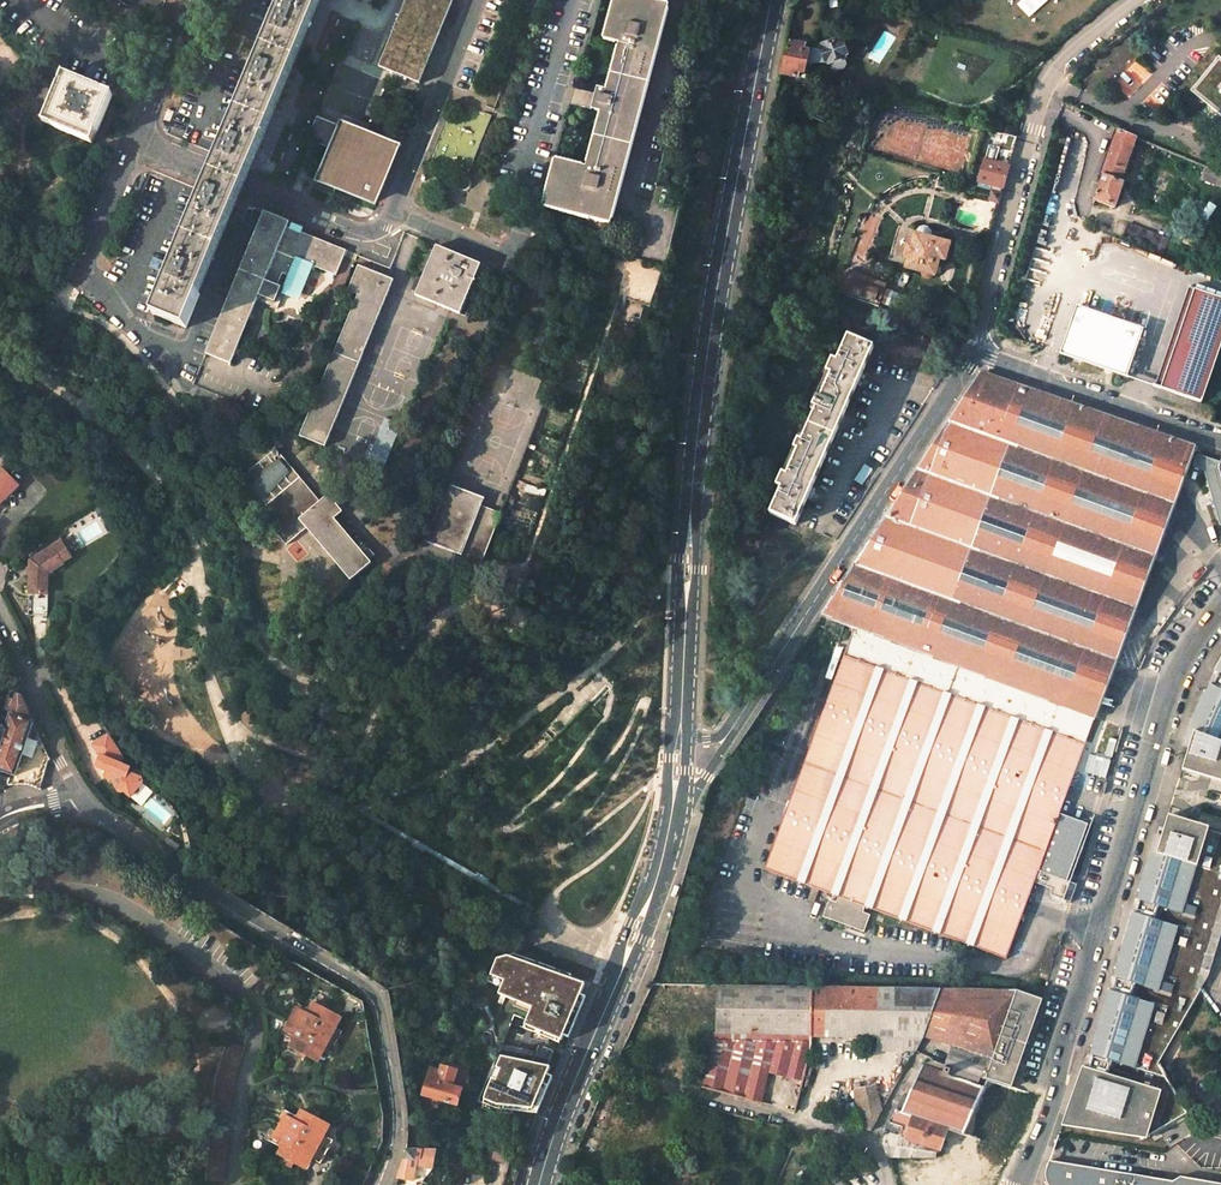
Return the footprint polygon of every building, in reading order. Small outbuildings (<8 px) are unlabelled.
[(261,54),(293,67),(320,2),(315,0),(284,0),(274,23),(261,54)] [(454,0),(406,0),(388,43),(379,66),(390,71),(420,83),(454,0)] [(648,0),(613,0),(602,39),(618,43),(606,90),(596,87),(594,94),(576,89),(572,104),(600,112),(586,168),(554,159),(541,206),(610,224),(668,5),(648,0)] [(786,41),(780,73),(797,77),(799,66),(805,68),(806,63),(825,62),(827,70),(830,69),(834,71),(844,68),(846,64),(839,42),(834,44),(833,41),(822,45),(823,47),(821,47),(821,51),(813,49),(812,53),(808,52),(809,51),(803,50),(804,44),(786,41)] [(253,75),(234,119),(266,132),(293,67),(261,54),(253,75)] [(1219,55),(1191,89),(1220,114),(1220,56),(1219,55)] [(88,84),(64,74),(44,123),(93,142),(113,94),(88,84)] [(212,174),(208,184),(239,197),(244,187),(251,169),(266,132),(234,119),(224,144),(220,155),(212,174)] [(342,126),(341,128),(327,123),(318,144),(332,149),(317,184),(376,208),(400,149),(364,134),(342,126)] [(1008,164),(1016,137),(994,131),(987,157),(1008,164)] [(1114,143),(1103,175),(1120,181),(1135,137),(1118,131),(1114,143)] [(975,182),(1003,191),(1011,166),(983,158),(975,182)] [(1202,178),(1220,186),(1220,173),(1206,167),(1202,178)] [(1103,175),(1094,200),(1115,207),(1123,182),(1120,181),(1103,175)] [(239,197),(208,184),(205,192),(200,201),(181,250),(213,263),(239,197)] [(951,220),(951,223),(989,234),(996,211),(997,206),(1000,195),(977,188),(973,205),(957,201),(951,220)] [(289,221),(264,211),(253,237),(206,353),(231,363),(264,283),(277,289),(285,270),(296,275),(301,261),(336,275),(346,251),(287,226),(289,221)] [(1129,223),(1122,239),(1161,255),(1168,239),(1129,223)] [(907,266),(923,271),(923,272),(923,273),(923,274),(923,275),(924,275),(924,276),(925,276),(925,277),(926,277),(927,277),(927,278),(928,278),(929,278),(930,277),(931,277),(931,276),(932,276),(932,275),(932,274),(933,274),(935,274),(940,258),(945,259),(946,256),(949,257),(952,247),(949,246),(950,244),(916,234),(913,246),(909,245),(906,255),(910,256),(907,266)] [(481,265),(436,246),(415,295),(461,314),(481,265)] [(171,274),(154,315),(186,328),(213,263),(181,250),(171,274)] [(393,280),(358,266),(348,291),(358,295),(300,436),(325,447),(393,280)] [(854,277),(847,295),(878,306),(884,288),(854,277)] [(1159,388),(1195,289),(1189,287),(1154,386),(1159,388)] [(1201,403),(1220,346),(1220,298),(1195,289),(1159,388),(1201,403)] [(1060,354),(1126,377),(1143,328),(1077,305),(1060,354)] [(781,488),(770,513),(796,525),(873,347),(848,336),(836,361),(832,359),(826,373),(827,373),(812,407),(816,408),(802,441),(798,440),(783,474),(782,473),(776,486),(781,488)] [(982,372),(824,614),(854,626),(1068,709),(1092,719),(1094,719),(1190,466),(1194,454),(1197,448),(982,372)] [(385,418),(367,460),(383,467),(401,425),(385,418)] [(275,449),(234,483),(286,545),(306,528),(350,581),(371,563),(334,519),(342,512),(328,495),(320,502),(275,449)] [(1209,459),(1194,454),(1190,466),(1204,471),(1209,459)] [(1220,463),(1209,459),(1204,471),(1219,524),(1220,525),(1220,461),(1220,463)] [(15,489),(0,471),(0,503),(15,489)] [(484,499),(448,484),(425,542),(456,554),(450,569),(476,578),(497,523),(501,514),(482,506),(484,499)] [(29,591),(43,591),(44,587),(47,588),(48,571),(66,561),(65,560),(73,555),(63,538),(31,557),(29,591)] [(28,611),(47,612),(47,588),(44,587),(43,591),(29,591),(28,611)] [(1059,731),(1068,709),(854,626),(764,870),(838,897),(836,902),(829,900),(823,917),(864,932),(870,915),(863,912),(865,907),(1006,958),(1034,882),(1059,814),(1086,741),(1084,740),(1059,731)] [(1185,769),(1220,780),(1220,781),(1220,664),(1217,672),(1218,673),(1211,686),(1209,685),(1200,704),(1194,716),(1190,727),(1188,731),(1184,745),(1189,746),(1182,769),(1184,770),(1185,769)] [(18,695),(7,729),(2,727),(0,728),(0,772),(15,778),(34,725),(23,702),(21,696),(18,695)] [(1068,709),(1059,731),(1084,740),(1088,729),(1092,719),(1068,709)] [(104,753),(115,746),(108,735),(94,744),(100,755),(103,756),(104,753)] [(128,772),(130,767),(120,764),(121,762),(122,762),(123,759),(115,746),(104,753),(103,756),(100,755),(96,765),(103,768),(108,770),(107,772),(106,773),(106,775),(106,777),(108,778),(111,778),(118,789),(120,791),(123,790),(130,796),(142,782),(142,777),(128,772)] [(1059,814),(1034,882),(1057,891),(1055,896),(1070,902),(1076,884),(1067,881),(1087,824),(1059,814)] [(1062,1124),(1147,1137),(1187,1113),(1159,1063),(1201,989),(1197,987),(1220,907),(1220,834),(1208,830),(1209,827),(1207,826),(1206,827),(1171,816),(1171,815),(1169,815),(1161,839),(1156,837),(1137,900),(1139,900),(1134,914),(1133,914),(1113,977),(1115,978),(1110,991),(1109,991),(1089,1054),(1091,1055),(1086,1070),(1082,1068),(1071,1100),(1069,1106),(1062,1124)] [(565,1035),(569,1036),(586,997),(581,995),(585,984),(569,979),(571,975),(514,956),(496,961),(490,977),(503,982),(498,996),(532,1009),(524,1028),(557,1041),(560,1041),(561,1039),(562,1040),(565,1035)] [(813,986),(718,985),(717,1041),(714,1040),(702,1088),(761,1103),(769,1073),(803,1082),(811,1048),(812,1035),(813,986)] [(813,986),(812,1035),(877,1036),(876,1048),(894,1049),(895,988),(813,986)] [(895,988),(894,1049),(916,1051),(923,1036),(939,989),(895,988)] [(939,989),(923,1036),(952,1045),(993,1059),(1016,990),(939,989)] [(993,1059),(986,1079),(1011,1087),(1042,999),(1016,990),(993,1059)] [(290,1050),(314,1064),(320,1054),(331,1060),(344,1036),(333,1029),(338,1018),(314,1006),(308,1016),(299,1011),(286,1035),(295,1040),(290,1050)] [(226,1040),(215,1080),(211,1115),(230,1117),(233,1083),(244,1046),(226,1040)] [(953,1068),(951,1076),(977,1086),(981,1077),(986,1079),(993,1059),(952,1045),(946,1066),(953,1068)] [(539,1047),(537,1054),(549,1057),(551,1050),(539,1047)] [(497,1109),(539,1113),(553,1077),(549,1075),(552,1067),(502,1058),(497,1069),(501,1071),(497,1081),(493,1080),(487,1095),(485,1104),(497,1109)] [(901,1101),(896,1110),(915,1117),(908,1139),(940,1149),(943,1150),(950,1130),(966,1135),(982,1087),(977,1086),(951,1076),(943,1073),(946,1066),(932,1060),(922,1066),(906,1102),(901,1101)] [(462,1073),(445,1068),(442,1076),(432,1073),(431,1077),(423,1075),(419,1091),(427,1093),(426,1097),(461,1107),(466,1092),(457,1090),(462,1073)] [(693,1068),(688,1085),(697,1087),(701,1071),(693,1068)] [(471,1071),(463,1069),(462,1073),(457,1090),(466,1092),(471,1071)] [(855,1090),(863,1129),(871,1131),(884,1109),(879,1085),(855,1090)] [(896,1110),(889,1122),(903,1127),(900,1136),(908,1139),(915,1117),(896,1110)] [(287,1118),(274,1142),(285,1148),(280,1158),(304,1172),(310,1161),(323,1168),(336,1144),(323,1137),(328,1126),(304,1113),(298,1124),(287,1118)] [(782,1126),(776,1149),(783,1151),(785,1144),(790,1145),(794,1129),(782,1126)] [(884,1139),(889,1158),(939,1157),(940,1149),(908,1139),(900,1136),(885,1131),(884,1139)] [(815,1135),(812,1155),(822,1156),(823,1137),(815,1135)] [(491,1161),(508,1163),(511,1144),(507,1144),(492,1146),(490,1146),(491,1161)] [(410,1151),(405,1162),(399,1178),(414,1182),(420,1162),(418,1162),(421,1150),(410,1151)] [(1180,1177),(1172,1181),(1049,1161),(1045,1171),(1045,1179),(1047,1184),(1048,1184),(1203,1184),(1180,1177)] [(457,1184),(464,1184),(468,1170),(457,1170),(453,1184),(457,1184)]
